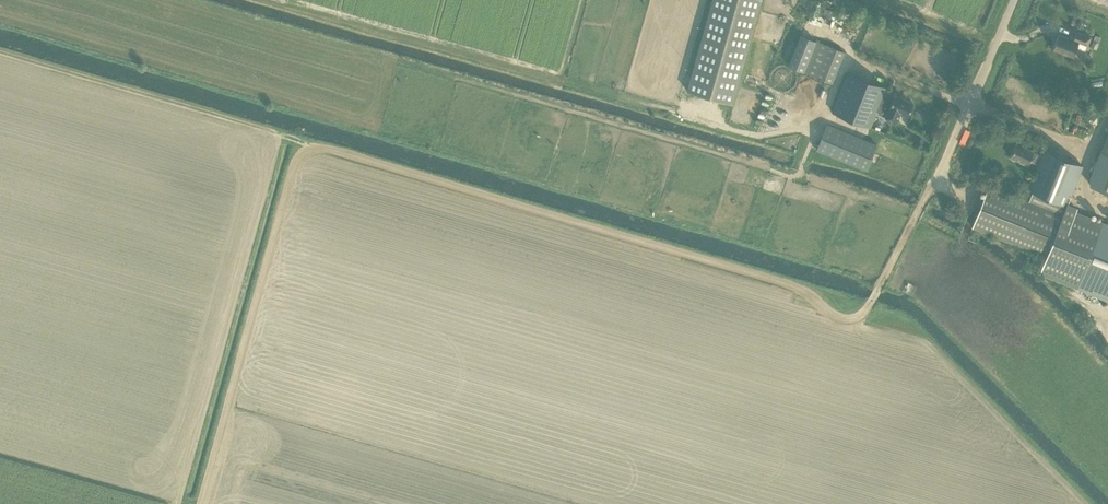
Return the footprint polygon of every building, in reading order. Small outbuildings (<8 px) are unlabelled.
[(686,91),(731,104),(761,0),(712,0),(686,91)] [(1058,34),(1052,49),(1073,57),(1076,47),(1085,50),(1087,45),(1090,37),(1076,31),(1073,39),(1058,34)] [(844,52),(816,41),(801,35),(788,66),(831,83),(844,52)] [(884,92),(886,87),(848,72),(832,111),(871,127),(876,113),(885,117),(896,122),(899,113),(907,116),(913,101),(894,94),(893,96),(884,92)] [(866,170),(876,144),(826,124),(816,150),(866,170)] [(1100,151),(1087,183),(1107,191),(1107,131),(1100,151)] [(972,227),(1046,256),(1040,271),(1077,286),(1091,251),(1107,257),(1107,225),(1103,223),(1102,224),(1074,213),(1076,209),(1067,205),(1082,166),(1043,150),(1041,155),(1033,151),(1033,150),(1015,142),(1009,156),(1028,164),(1029,161),(1044,166),(1030,202),(988,185),(972,227)]
